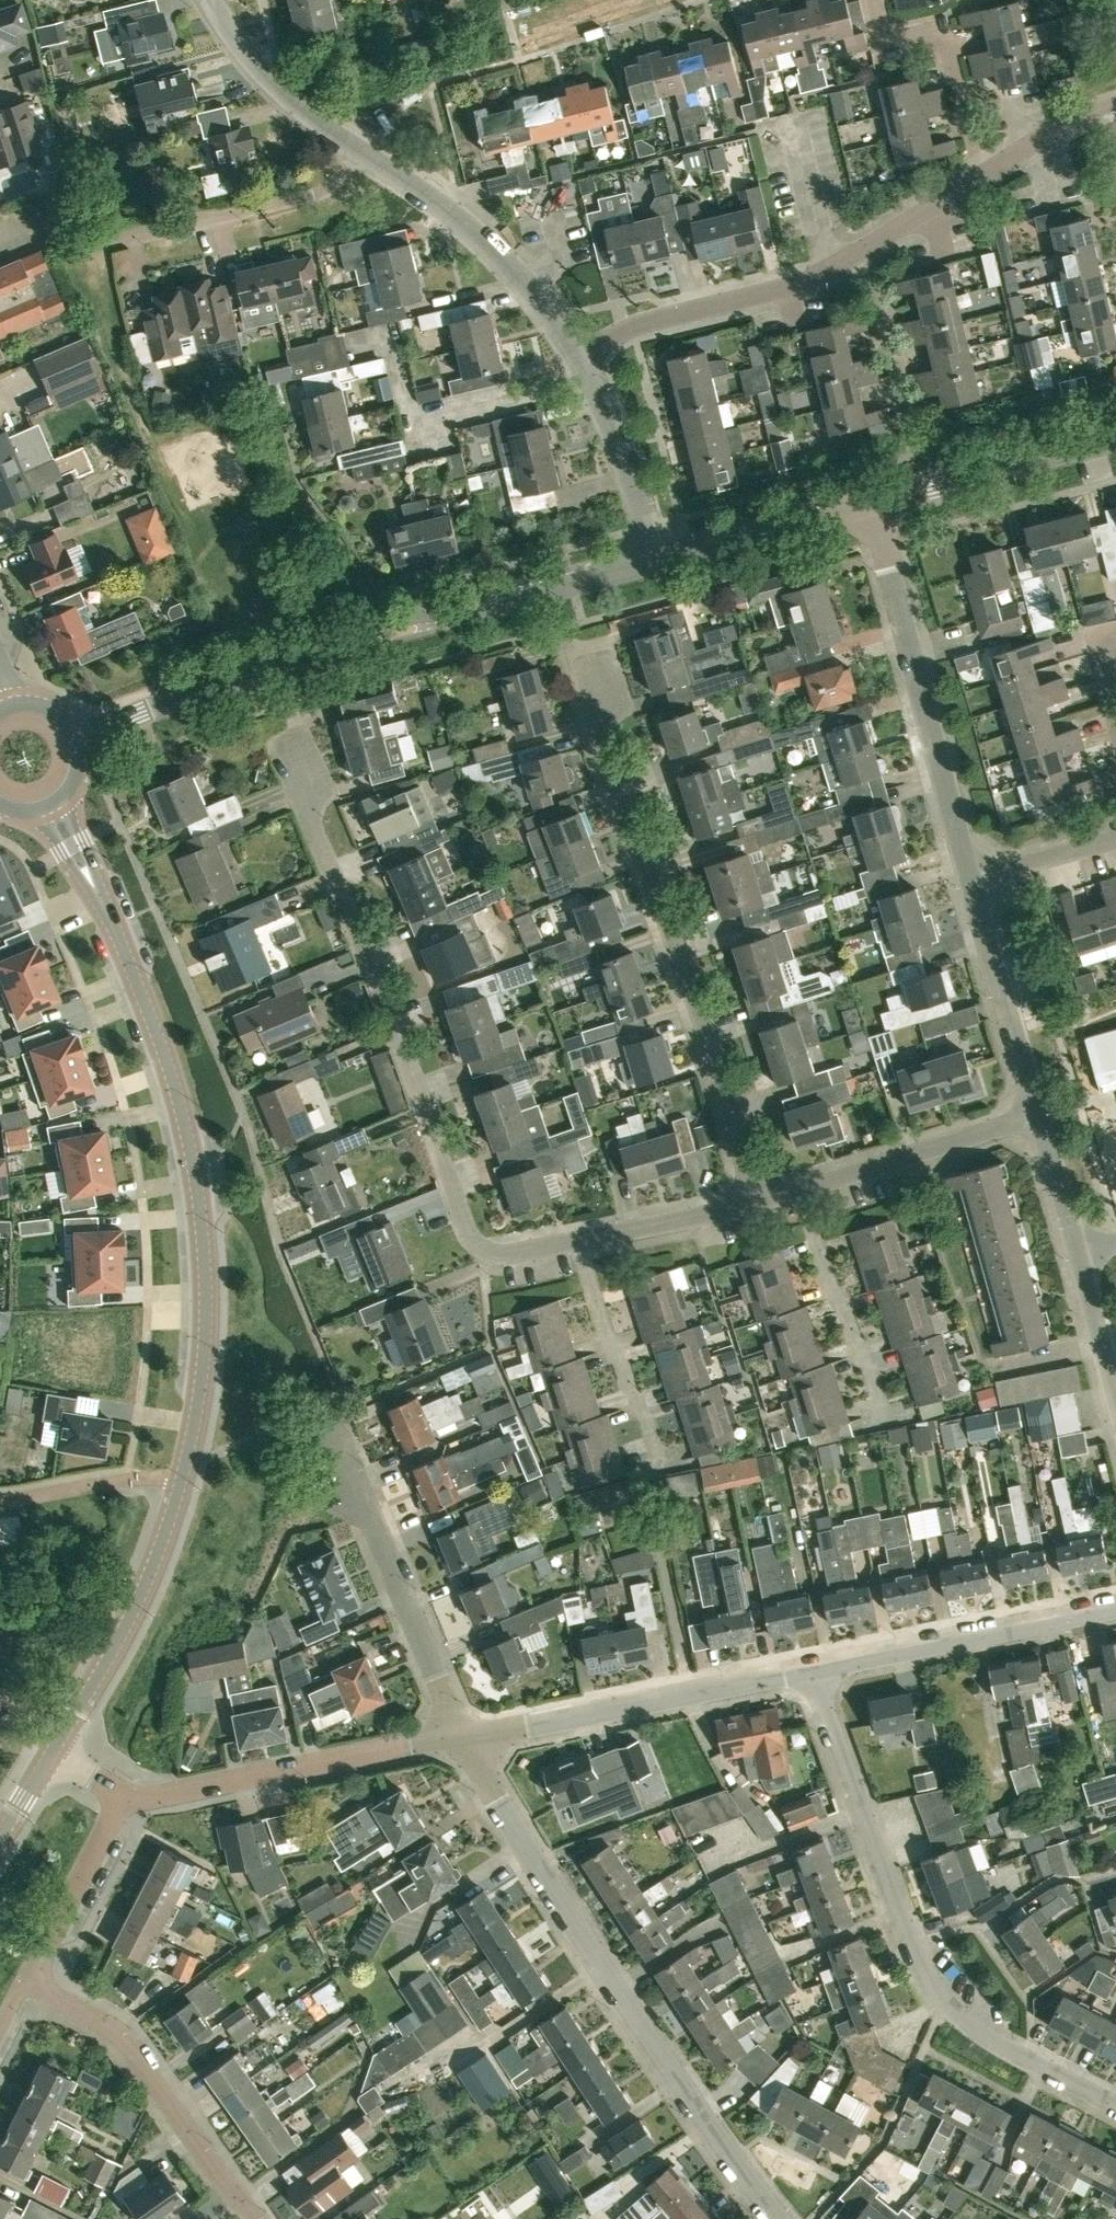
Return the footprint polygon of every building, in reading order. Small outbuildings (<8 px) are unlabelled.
[(144,15),(141,0),(103,9),(108,30),(121,27),(127,55),(124,56),(126,66),(149,60),(146,50),(170,45),(162,10),(144,15)] [(293,7),(300,35),(319,31),(323,45),(355,36),(352,22),(339,25),(333,0),(320,0),(293,7)] [(829,39),(820,0),(808,0),(809,6),(795,9),(812,82),(814,89),(828,86),(823,67),(819,68),(813,43),(829,39)] [(829,39),(845,35),(849,51),(849,53),(859,51),(869,48),(865,29),(854,32),(847,2),(847,0),(832,0),(831,0),(820,0),(829,39)] [(899,10),(941,0),(896,0),(899,10)] [(988,35),(1025,26),(1019,0),(960,14),(963,27),(985,22),(988,35)] [(22,4),(0,11),(0,49),(17,44),(13,34),(29,28),(22,4)] [(781,13),(779,6),(768,9),(782,68),(778,51),(794,48),(800,73),(797,73),(799,85),(801,92),(814,89),(812,82),(795,9),(781,13)] [(758,18),(744,22),(756,75),(767,73),(766,71),(782,68),(768,9),(756,11),(758,18)] [(64,29),(62,20),(36,27),(41,46),(67,39),(64,29)] [(1025,26),(988,35),(991,49),(970,54),(973,66),(1031,52),(1025,26)] [(712,35),(701,38),(712,81),(715,94),(716,94),(719,96),(731,93),(732,95),(742,93),(729,39),(714,43),(712,35)] [(712,81),(701,38),(691,41),(692,48),(678,52),(695,123),(707,119),(704,106),(701,106),(696,85),(712,81)] [(398,66),(408,64),(404,44),(393,47),(398,66)] [(661,48),(650,51),(661,94),(676,90),(680,107),(677,108),(687,144),(699,141),(694,123),(695,123),(678,52),(663,55),(661,48)] [(635,101),(626,103),(630,120),(649,116),(645,98),(661,94),(650,51),(639,53),(641,61),(626,64),(635,101)] [(1037,78),(1031,52),(973,66),(976,78),(997,73),(1000,87),(1037,78)] [(24,88),(44,81),(38,65),(18,73),(24,88)] [(165,126),(162,116),(164,116),(162,111),(193,103),(185,72),(134,84),(146,131),(165,126)] [(886,112),(944,99),(942,87),(920,92),(917,77),(880,86),(886,112)] [(591,87),(589,80),(579,83),(590,126),(605,122),(609,140),(628,135),(624,118),(615,120),(606,84),(591,87)] [(590,126),(579,83),(567,86),(569,93),(555,97),(568,150),(578,148),(574,130),(590,126)] [(846,89),(832,90),(835,118),(849,116),(846,89)] [(538,93),(528,95),(538,139),(554,135),(559,153),(568,150),(555,97),(540,100),(538,93)] [(518,106),(504,109),(517,163),(527,161),(523,142),(538,139),(528,95),(516,98),(518,106)] [(766,98),(754,101),(758,118),(770,115),(766,98)] [(947,111),(944,99),(886,112),(892,139),(929,130),(926,116),(947,111)] [(11,163),(10,157),(41,147),(26,101),(0,109),(0,166),(11,163)] [(758,118),(754,101),(742,105),(746,122),(758,118)] [(251,171),(246,149),(254,147),(252,138),(244,140),(241,127),(231,129),(225,104),(196,111),(199,122),(200,122),(204,137),(209,135),(218,170),(201,174),(206,196),(236,189),(233,176),(251,171)] [(507,166),(517,163),(504,109),(488,113),(487,106),(475,108),(486,151),(502,147),(507,166)] [(932,143),(929,130),(892,139),(898,165),(957,151),(954,138),(932,143)] [(684,155),(688,171),(708,166),(704,150),(684,155)] [(600,166),(598,157),(585,160),(587,169),(600,166)] [(554,182),(557,181),(573,177),(572,175),(569,161),(550,165),(553,180),(554,182)] [(529,168),(519,171),(523,184),(523,187),(533,184),(531,176),(529,168)] [(668,170),(654,172),(657,193),(671,191),(668,170)] [(519,171),(488,179),(491,191),(511,186),(523,184),(519,171)] [(594,178),(580,182),(583,194),(597,190),(594,178)] [(744,208),(723,213),(732,251),(761,244),(761,242),(773,239),(761,185),(740,190),(744,208)] [(651,205),(654,216),(634,221),(644,259),(671,252),(666,230),(681,227),(676,206),(672,192),(657,195),(651,205)] [(615,211),(604,214),(602,208),(587,212),(596,247),(610,243),(615,265),(617,265),(618,271),(633,267),(631,262),(644,259),(634,221),(630,200),(619,203),(615,211)] [(701,218),(697,201),(676,206),(681,227),(686,249),(688,260),(702,256),(702,258),(732,251),(723,213),(701,218)] [(1088,217),(1072,221),(1069,208),(1036,217),(1039,231),(1052,228),(1058,252),(1094,243),(1088,217)] [(388,232),(351,241),(339,243),(346,271),(374,264),(378,278),(418,269),(411,241),(391,246),(388,232)] [(998,245),(1002,265),(1014,262),(1009,242),(998,245)] [(1100,269),(1094,243),(1058,252),(1064,278),(1100,269)] [(44,318),(47,323),(67,315),(40,249),(20,257),(20,258),(0,267),(0,337),(44,318)] [(983,253),(986,267),(997,264),(993,251),(983,253)] [(287,256),(286,260),(269,264),(280,313),(281,313),(292,311),(288,297),(306,293),(303,279),(317,276),(313,256),(299,259),(298,257),(295,254),(287,256)] [(280,313),(277,300),(269,264),(256,267),(255,261),(238,265),(247,305),(243,306),(247,325),(282,317),(281,313),(280,313)] [(920,303),(956,294),(950,268),(892,282),(895,295),(917,290),(920,303)] [(1021,288),(1018,279),(1016,268),(1004,271),(1008,291),(1021,288)] [(418,269),(378,278),(384,306),(367,310),(371,325),(408,316),(405,302),(424,297),(418,269)] [(1100,269),(1064,278),(1070,303),(1107,294),(1100,269)] [(241,332),(240,333),(228,281),(211,285),(210,278),(182,284),(183,290),(184,290),(193,332),(200,359),(244,349),(241,332)] [(157,358),(185,352),(181,335),(193,332),(184,290),(183,290),(155,297),(157,305),(145,308),(157,358)] [(1009,296),(1014,317),(1027,314),(1022,293),(1009,296)] [(956,294),(920,303),(924,317),(902,322),(905,334),(962,320),(956,294)] [(1113,320),(1107,294),(1070,303),(1074,317),(1061,319),(1065,331),(1077,329),(1113,320)] [(479,300),(434,311),(419,314),(423,329),(452,322),(459,348),(497,339),(491,312),(483,314),(479,300)] [(813,356),(850,347),(847,334),(867,329),(864,316),(807,329),(813,356)] [(410,317),(400,320),(402,329),(412,327),(410,317)] [(1020,342),(1033,339),(1028,319),(1016,322),(1020,342)] [(962,320),(905,334),(908,346),(929,341),(932,354),(968,346),(962,320)] [(1077,329),(1065,331),(1068,344),(1080,341),(1083,355),(1115,347),(1115,330),(1113,320),(1077,329)] [(1047,335),(1033,339),(1020,342),(1015,344),(1022,369),(1045,363),(1043,352),(1051,350),(1047,335)] [(106,386),(100,373),(84,336),(33,358),(55,409),(106,386)] [(497,339),(459,348),(465,375),(449,379),(453,393),(488,385),(485,371),(504,367),(497,339)] [(292,364),(328,356),(324,340),(289,348),(292,364)] [(765,363),(760,343),(749,346),(753,366),(765,363)] [(968,346),(932,354),(936,368),(914,373),(917,385),(974,371),(968,346)] [(850,347),(813,356),(820,381),(877,368),(874,356),(853,361),(850,347)] [(730,372),(727,357),(709,359),(707,349),(671,358),(677,384),(713,376),(730,372)] [(331,369),(328,356),(292,364),(295,377),(306,375),(331,369)] [(312,424),(349,415),(343,387),(342,388),(340,381),(358,377),(355,364),(331,369),(306,375),(310,395),(305,396),(312,424)] [(880,380),(877,368),(820,381),(826,407),(862,399),(859,385),(880,380)] [(772,389),(766,369),(755,372),(760,392),(772,389)] [(981,397),(974,371),(917,385),(919,397),(941,392),(945,406),(981,397)] [(719,401),(713,376),(677,384),(683,410),(719,401)] [(785,381),(775,384),(777,393),(787,391),(785,381)] [(211,403),(220,400),(216,384),(207,386),(211,403)] [(156,390),(151,413),(169,412),(172,393),(156,390)] [(778,414),(773,394),(761,397),(766,417),(778,414)] [(865,413),(862,399),(826,407),(832,434),(889,420),(886,408),(865,413)] [(719,401),(683,410),(689,436),(726,427),(719,401)] [(312,424),(312,427),(308,428),(315,455),(318,458),(332,455),(337,447),(356,442),(353,429),(369,425),(366,412),(350,415),(349,415),(312,424)] [(551,429),(547,427),(546,424),(526,429),(522,413),(494,419),(499,441),(512,438),(518,462),(553,454),(550,439),(553,437),(551,429)] [(784,439),(778,414),(766,417),(772,442),(784,439)] [(489,422),(472,426),(474,434),(484,436),(492,435),(489,422)] [(1,465),(6,477),(23,470),(47,460),(33,427),(9,437),(6,430),(0,433),(0,466),(1,465)] [(732,453),(726,427),(689,436),(696,461),(732,453)] [(78,471),(110,461),(103,438),(71,448),(78,471)] [(789,439),(773,443),(779,469),(796,465),(789,439)] [(354,465),(380,458),(377,444),(338,453),(342,468),(354,465)] [(462,451),(448,454),(454,480),(468,476),(462,451)] [(732,453),(696,461),(702,488),(719,484),(720,490),(739,485),(732,453)] [(560,484),(553,454),(518,462),(518,463),(505,466),(507,476),(521,473),(524,489),(511,492),(516,513),(544,507),(539,489),(560,484)] [(23,470),(6,477),(1,465),(0,466),(0,505),(31,491),(31,489),(61,476),(53,458),(47,460),(23,470)] [(380,458),(354,465),(357,480),(384,474),(380,458)] [(61,525),(64,523),(91,512),(93,511),(84,491),(69,498),(52,505),(61,525)] [(448,501),(430,505),(428,498),(416,501),(429,556),(459,549),(448,501)] [(429,556),(416,501),(402,504),(407,525),(389,529),(398,564),(429,556)] [(127,519),(145,561),(171,550),(153,508),(127,519)] [(1067,559),(1098,551),(1088,512),(1057,520),(1067,559)] [(1057,520),(1027,528),(1037,567),(1019,572),(1035,632),(1056,627),(1042,575),(1057,571),(1055,562),(1067,559),(1057,520)] [(38,561),(24,567),(35,593),(76,576),(66,549),(62,551),(55,535),(31,544),(38,561)] [(1102,546),(1111,580),(1115,578),(1115,547),(1115,542),(1102,546)] [(978,574),(969,576),(976,605),(978,604),(985,633),(1022,623),(1017,605),(1000,609),(994,588),(1011,584),(1002,548),(973,555),(978,574)] [(744,585),(749,604),(767,599),(779,595),(786,593),(803,587),(799,571),(799,570),(774,577),(744,585)] [(790,605),(794,621),(833,609),(825,581),(803,587),(786,593),(790,605)] [(84,660),(99,654),(145,634),(134,608),(84,629),(74,606),(86,602),(81,589),(50,601),(54,611),(46,614),(54,634),(52,635),(61,656),(79,648),(84,660)] [(170,606),(167,612),(170,620),(185,613),(180,602),(170,606)] [(1098,621),(1095,603),(1082,606),(1085,623),(1098,621)] [(647,620),(651,634),(637,638),(646,665),(682,653),(696,649),(692,638),(679,642),(674,627),(687,622),(683,609),(647,620)] [(794,621),(802,649),(841,637),(841,634),(844,633),(846,630),(843,620),(840,618),(836,619),(833,609),(794,621)] [(721,626),(725,640),(738,636),(734,622),(721,626)] [(1052,637),(996,654),(993,655),(1001,681),(1036,670),(1032,655),(1055,648),(1052,637)] [(795,647),(765,656),(770,673),(779,670),(800,663),(795,647)] [(978,649),(956,656),(959,668),(982,661),(978,649)] [(514,650),(500,654),(481,659),(485,672),(518,664),(514,650)] [(691,680),(682,653),(646,665),(654,692),(687,682),(692,699),(706,695),(701,677),(691,680)] [(823,657),(806,662),(800,663),(779,670),(770,673),(776,691),(784,689),(809,681),(817,707),(854,696),(852,690),(857,689),(850,665),(845,667),(844,662),(826,667),(823,657)] [(983,664),(962,668),(964,680),(985,677),(983,664)] [(512,706),(547,697),(538,666),(504,675),(512,706)] [(716,673),(721,690),(753,681),(748,666),(731,672),(730,669),(716,673)] [(1041,684),(1036,670),(1001,681),(1009,706),(1067,688),(1064,677),(1041,684)] [(408,730),(405,719),(383,725),(378,709),(400,703),(394,680),(341,695),(347,717),(340,719),(341,721),(337,722),(335,724),(338,733),(341,735),(344,734),(348,746),(386,736),(386,737),(408,730)] [(1067,688),(1009,706),(1016,731),(1052,720),(1047,706),(1071,699),(1067,688)] [(547,697),(512,706),(520,735),(555,726),(547,697)] [(870,703),(851,707),(854,720),(873,715),(870,703)] [(780,729),(781,730),(772,733),(773,734),(777,746),(807,737),(812,754),(819,752),(822,761),(874,746),(866,719),(852,723),(848,709),(780,729)] [(721,720),(701,726),(696,710),(663,720),(674,754),(707,743),(707,742),(719,738),(722,750),(773,734),(772,733),(767,717),(724,730),(721,720)] [(1052,720),(1016,731),(1024,756),(1083,737),(1080,726),(1056,734),(1052,720)] [(722,750),(723,751),(715,753),(720,767),(777,748),(776,746),(777,746),(773,734),(722,750)] [(348,746),(351,759),(348,760),(346,763),(348,771),(351,773),(355,772),(355,774),(370,770),(374,783),(407,774),(403,761),(393,764),(386,737),(386,736),(348,746)] [(1083,737),(1024,756),(1032,781),(1067,770),(1062,755),(1086,748),(1083,737)] [(511,752),(507,738),(455,753),(459,766),(488,759),(511,752)] [(449,743),(428,749),(434,768),(454,762),(449,743)] [(874,746),(822,761),(830,789),(835,787),(840,802),(873,792),(869,778),(882,774),(882,772),(886,771),(887,768),(885,759),(882,757),(878,758),(874,746)] [(521,750),(488,759),(463,766),(468,785),(493,779),(494,781),(526,772),(536,808),(553,803),(549,791),(571,785),(570,781),(573,780),(575,777),(573,767),(569,766),(565,767),(561,752),(524,763),(521,750)] [(681,777),(681,778),(678,779),(676,783),(679,792),(682,794),(686,793),(690,806),(740,791),(736,778),(719,783),(714,766),(681,777)] [(436,784),(456,776),(453,768),(432,776),(436,784)] [(1071,784),(1067,770),(1032,781),(1039,806),(1034,807),(1038,820),(1064,812),(1060,800),(1099,788),(1095,777),(1071,784)] [(203,832),(215,827),(240,816),(245,814),(236,794),(207,806),(192,772),(151,790),(168,831),(197,818),(203,832)] [(381,840),(397,834),(402,846),(436,832),(439,830),(420,785),(387,800),(387,799),(383,800),(380,794),(364,801),(381,840)] [(740,791),(690,806),(700,836),(733,825),(729,813),(744,808),(740,791)] [(873,792),(840,802),(826,807),(830,821),(853,814),(859,831),(844,835),(847,846),(851,844),(862,841),(900,830),(896,818),(900,817),(901,815),(898,805),(896,804),(892,805),(891,803),(877,807),(873,792)] [(554,852),(591,838),(581,811),(567,816),(562,804),(526,818),(530,831),(528,832),(537,858),(554,852)] [(781,823),(799,818),(795,805),(738,822),(742,836),(781,823)] [(730,840),(736,857),(709,865),(717,890),(772,872),(767,858),(750,863),(746,851),(759,846),(786,838),(781,823),(742,836),(742,837),(730,840)] [(190,840),(196,852),(181,858),(201,907),(237,892),(217,843),(221,841),(216,829),(190,840)] [(900,830),(862,841),(851,844),(862,841),(870,869),(860,872),(865,887),(898,876),(893,862),(908,858),(900,830)] [(390,868),(391,870),(387,871),(386,875),(389,882),(393,884),(397,882),(402,894),(437,879),(437,877),(453,870),(436,832),(402,846),(398,848),(404,862),(390,868)] [(591,838),(554,852),(537,858),(537,859),(540,858),(543,866),(558,861),(562,872),(548,877),(555,896),(591,883),(587,870),(601,865),(591,838)] [(0,864),(0,888),(9,884),(0,864)] [(725,916),(764,903),(765,906),(769,904),(765,893),(777,889),(772,872),(717,890),(725,916)] [(902,892),(898,876),(865,887),(869,902),(879,899),(884,915),(872,919),(875,929),(887,925),(925,914),(917,887),(902,892)] [(1094,908),(1105,944),(1115,941),(1115,890),(1112,878),(1101,881),(1109,904),(1094,908)] [(448,905),(437,879),(402,894),(406,905),(403,907),(401,911),(404,918),(408,920),(412,918),(413,920),(430,913),(436,928),(445,924),(468,914),(473,912),(487,906),(507,896),(502,885),(479,895),(478,892),(448,905)] [(21,911),(9,884),(0,888),(0,920),(21,911)] [(1062,893),(1069,916),(1054,921),(1066,957),(1105,944),(1094,908),(1080,913),(1073,890),(1062,893)] [(212,936),(204,939),(211,955),(206,957),(207,958),(211,956),(215,966),(211,968),(212,970),(216,968),(224,987),(269,968),(253,929),(285,915),(276,892),(222,915),(206,921),(212,936)] [(780,901),(769,904),(774,918),(805,908),(809,906),(804,893),(780,901)] [(564,929),(568,938),(530,952),(533,960),(536,970),(559,962),(559,963),(591,952),(625,939),(619,925),(623,924),(612,894),(577,908),(582,922),(564,929)] [(326,931),(339,926),(328,901),(315,906),(326,931)] [(774,918),(779,932),(735,946),(743,971),(740,972),(740,973),(737,974),(737,975),(780,962),(796,956),(796,955),(794,956),(786,929),(809,921),(805,908),(774,918)] [(543,939),(532,911),(515,918),(526,946),(543,939)] [(473,912),(445,924),(452,939),(426,950),(439,980),(476,964),(478,967),(496,959),(485,934),(483,935),(473,912)] [(925,914),(887,925),(875,929),(879,941),(881,940),(890,970),(923,960),(919,946),(933,942),(925,914)] [(1,991),(46,972),(44,965),(46,964),(39,947),(36,948),(35,945),(16,953),(11,956),(5,943),(0,945),(0,989),(1,991)] [(559,963),(564,976),(596,964),(591,952),(559,963)] [(605,979),(583,987),(588,1000),(597,996),(598,997),(610,993),(644,981),(634,952),(600,964),(605,979)] [(767,996),(771,1011),(804,1000),(836,989),(831,975),(820,969),(805,974),(801,972),(796,956),(780,962),(737,975),(742,992),(746,991),(748,1000),(751,999),(752,1001),(767,996)] [(536,970),(533,960),(513,967),(520,986),(539,979),(536,970)] [(883,1012),(888,1030),(920,1020),(949,1012),(953,1011),(949,998),(950,998),(950,996),(953,995),(955,992),(948,968),(927,974),(923,960),(890,970),(894,984),(904,981),(911,1004),(883,1012)] [(1076,976),(1071,962),(1055,966),(1059,981),(1076,976)] [(33,1008),(38,1006),(57,998),(46,972),(1,991),(17,1030),(38,1021),(33,1008)] [(446,1013),(444,1016),(447,1025),(451,1027),(454,1026),(457,1034),(495,1021),(492,1011),(501,1008),(496,994),(504,991),(497,972),(460,985),(466,1003),(449,1009),(450,1011),(446,1013)] [(644,981),(610,993),(598,997),(602,1008),(614,1004),(620,1022),(654,1010),(644,981)] [(271,995),(258,1000),(260,1005),(236,1015),(249,1048),(266,1040),(270,1050),(319,1030),(302,988),(273,1000),(271,995)] [(804,1000),(771,1011),(776,1025),(761,1030),(770,1057),(807,1045),(817,1042),(809,1015),(804,1000)] [(920,1020),(925,1037),(954,1029),(949,1012),(920,1020)] [(457,1044),(455,1048),(458,1056),(461,1058),(465,1057),(466,1060),(483,1054),(489,1072),(510,1065),(527,1060),(516,1027),(499,1032),(495,1021),(457,1034),(460,1043),(457,1044)] [(616,1021),(583,1031),(587,1045),(590,1044),(620,1035),(616,1021)] [(1085,1037),(1100,1092),(1115,1087),(1115,1028),(1085,1037)] [(73,1035),(53,1041),(48,1043),(43,1030),(21,1037),(26,1051),(21,1052),(30,1079),(82,1061),(80,1055),(82,1054),(76,1036),(74,1037),(73,1035)] [(893,1030),(875,1032),(877,1050),(895,1048),(893,1030)] [(587,1045),(571,1050),(576,1067),(621,1053),(624,1062),(620,1063),(627,1084),(639,1081),(673,1071),(662,1034),(628,1044),(625,1034),(620,1035),(590,1044),(587,1045)] [(807,1045),(770,1057),(779,1084),(794,1080),(798,1093),(833,1082),(846,1078),(847,1078),(842,1064),(828,1068),(828,1069),(816,1073),(810,1055),(807,1045)] [(875,1055),(884,1084),(897,1079),(888,1050),(875,1055)] [(971,1073),(964,1051),(933,1061),(945,1099),(961,1094),(963,1100),(984,1094),(977,1071),(971,1073)] [(372,1057),(382,1086),(397,1080),(387,1052),(372,1057)] [(542,1074),(536,1057),(527,1060),(510,1065),(516,1082),(528,1078),(542,1074)] [(273,1090),(261,1095),(281,1144),(314,1130),(295,1083),(316,1075),(310,1060),(268,1077),(273,1090)] [(82,1061),(30,1079),(39,1106),(44,1104),(49,1118),(71,1110),(66,1097),(72,1095),(91,1088),(82,1061)] [(945,1099),(933,1061),(899,1071),(911,1109),(945,1099)] [(853,1098),(846,1078),(833,1082),(798,1093),(802,1106),(787,1110),(798,1145),(826,1136),(828,1143),(845,1137),(837,1113),(831,1115),(828,1106),(853,1098)] [(512,1082),(478,1094),(487,1121),(537,1105),(533,1092),(517,1098),(512,1082)] [(578,1092),(566,1097),(569,1107),(582,1103),(578,1092)] [(599,1101),(596,1092),(583,1096),(586,1105),(599,1101)] [(543,1118),(538,1104),(537,1105),(487,1121),(496,1149),(515,1143),(521,1159),(532,1155),(553,1148),(551,1140),(543,1143),(540,1134),(542,1133),(537,1120),(543,1118)] [(660,1176),(644,1123),(641,1112),(629,1116),(637,1143),(621,1147),(618,1137),(606,1141),(615,1173),(627,1170),(632,1185),(660,1176)] [(655,1120),(644,1123),(660,1176),(687,1168),(683,1154),(696,1150),(686,1117),(673,1121),(676,1131),(660,1136),(655,1120)] [(54,1141),(59,1168),(108,1159),(106,1149),(110,1148),(107,1134),(103,1135),(102,1130),(76,1136),(74,1120),(46,1126),(49,1142),(54,1141)] [(692,1127),(698,1147),(716,1141),(710,1121),(692,1127)] [(578,1140),(592,1135),(590,1126),(559,1137),(561,1145),(578,1140)] [(307,1152),(313,1166),(294,1174),(302,1193),(306,1191),(318,1219),(343,1208),(345,1214),(343,1214),(344,1216),(346,1215),(363,1208),(362,1206),(360,1207),(351,1185),(341,1189),(329,1161),(338,1157),(338,1156),(370,1143),(363,1127),(331,1140),(332,1142),(307,1152)] [(26,1128),(5,1132),(6,1138),(8,1148),(29,1144),(27,1134),(26,1128)] [(561,1145),(553,1148),(532,1155),(537,1167),(506,1177),(512,1195),(507,1196),(513,1215),(528,1210),(526,1205),(550,1197),(542,1176),(566,1168),(568,1176),(588,1169),(584,1158),(578,1140),(561,1145)] [(87,1191),(113,1186),(108,1159),(59,1168),(64,1195),(59,1196),(62,1212),(90,1206),(87,1191)] [(1050,1341),(1000,1162),(964,1172),(1013,1351),(1050,1341)] [(19,1220),(20,1232),(50,1228),(48,1216),(19,1220)] [(64,1233),(69,1233),(70,1261),(120,1258),(120,1252),(122,1251),(121,1232),(119,1232),(118,1230),(92,1231),(91,1216),(63,1217),(64,1233)] [(864,1260),(908,1246),(906,1238),(895,1241),(889,1220),(855,1230),(864,1260)] [(393,1222),(360,1235),(354,1222),(322,1235),(330,1256),(354,1247),(370,1288),(412,1271),(393,1222)] [(908,1246),(864,1260),(874,1289),(879,1288),(907,1279),(900,1257),(911,1254),(908,1246)] [(743,1292),(788,1279),(779,1250),(744,1260),(750,1281),(741,1284),(743,1292)] [(96,1303),(95,1288),(121,1287),(120,1258),(70,1261),(72,1288),(66,1288),(67,1305),(96,1303)] [(640,1311),(685,1297),(683,1289),(673,1292),(666,1271),(631,1281),(640,1311)] [(913,1277),(907,1279),(879,1288),(889,1317),(933,1303),(931,1295),(920,1299),(913,1277)] [(788,1279),(743,1292),(746,1300),(755,1297),(762,1319),(769,1317),(797,1308),(788,1279)] [(424,1300),(401,1310),(395,1295),(361,1309),(353,1312),(359,1326),(366,1323),(367,1325),(389,1316),(408,1363),(444,1349),(424,1300)] [(687,1305),(685,1297),(640,1311),(649,1341),(656,1339),(684,1330),(677,1308),(687,1305)] [(520,1344),(565,1330),(556,1301),(521,1312),(528,1333),(518,1336),(520,1344)] [(933,1303),(889,1317),(898,1346),(904,1345),(931,1336),(925,1314),(936,1311),(933,1303)] [(797,1308),(769,1317),(776,1339),(765,1342),(767,1349),(811,1336),(802,1306),(797,1308)] [(700,1326),(684,1330),(656,1339),(665,1368),(711,1354),(708,1346),(706,1346),(700,1326)] [(565,1330),(520,1344),(523,1352),(533,1348),(540,1371),(546,1369),(574,1360),(565,1330)] [(500,1349),(507,1347),(512,1345),(508,1333),(496,1337),(500,1349)] [(938,1334),(931,1336),(904,1345),(913,1374),(957,1361),(955,1353),(945,1356),(938,1334)] [(821,1365),(811,1336),(767,1349),(770,1358),(781,1354),(788,1376),(794,1374),(821,1365)] [(963,1348),(956,1351),(958,1357),(965,1355),(963,1348)] [(725,1366),(738,1362),(734,1349),(721,1353),(725,1366)] [(481,1395),(505,1384),(492,1353),(444,1374),(449,1387),(473,1377),(481,1395)] [(711,1354),(665,1368),(674,1398),(681,1396),(708,1387),(701,1364),(713,1361),(711,1354)] [(545,1402),(589,1388),(580,1358),(574,1360),(546,1369),(553,1391),(542,1394),(545,1402)] [(960,1368),(957,1361),(913,1374),(922,1404),(957,1393),(950,1371),(960,1368)] [(821,1365),(794,1374),(801,1396),(790,1399),(793,1407),(837,1393),(828,1363),(821,1365)] [(1076,1363),(1063,1366),(1068,1391),(1075,1390),(1082,1388),(1076,1363)] [(1049,1369),(1054,1394),(1068,1391),(1063,1366),(1049,1369)] [(1054,1394),(1049,1369),(1036,1372),(1041,1397),(1051,1395),(1054,1394)] [(1036,1372),(1022,1374),(1027,1399),(1041,1397),(1036,1372)] [(1009,1377),(1014,1402),(1027,1399),(1022,1374),(1009,1377)] [(742,1377),(733,1380),(736,1389),(745,1387),(742,1377)] [(995,1380),(1000,1405),(1014,1402),(1009,1377),(995,1380)] [(356,1384),(344,1388),(349,1400),(356,1397),(359,1391),(356,1384)] [(715,1385),(708,1387),(681,1396),(690,1425),(734,1412),(732,1404),(722,1407),(715,1385)] [(980,1406),(998,1403),(995,1385),(978,1388),(980,1406)] [(6,1401),(21,1403),(24,1389),(8,1387),(6,1401)] [(565,1427),(571,1425),(598,1417),(589,1388),(545,1402),(547,1410),(558,1406),(565,1427)] [(1059,1436),(1084,1431),(1084,1430),(1083,1430),(1075,1390),(1068,1391),(1054,1394),(1051,1395),(1059,1436)] [(517,1396),(521,1407),(533,1402),(530,1391),(517,1396)] [(454,1406),(460,1404),(464,1402),(460,1392),(433,1403),(432,1401),(423,1405),(419,1396),(387,1409),(396,1431),(454,1406)] [(75,1398),(46,1393),(41,1419),(59,1422),(55,1448),(102,1457),(109,1420),(72,1414),(75,1398)] [(837,1393),(793,1407),(795,1414),(805,1411),(812,1434),(809,1435),(812,1446),(850,1435),(837,1393)] [(1048,1398),(1025,1403),(1032,1440),(1055,1435),(1048,1398)] [(484,1427),(485,1426),(517,1413),(511,1400),(478,1414),(484,1427)] [(521,1407),(527,1419),(539,1414),(533,1403),(521,1407)] [(465,1415),(460,1404),(454,1406),(396,1431),(405,1452),(437,1439),(433,1429),(465,1415)] [(997,1408),(1001,1428),(1023,1424),(1019,1404),(997,1408)] [(970,1441),(998,1436),(993,1411),(966,1416),(970,1441)] [(737,1419),(734,1412),(690,1425),(699,1455),(734,1444),(727,1422),(737,1419)] [(598,1417),(571,1425),(578,1447),(568,1451),(570,1458),(614,1445),(605,1415),(598,1417)] [(941,1424),(945,1450),(968,1446),(964,1420),(941,1424)] [(933,1447),(933,1442),(939,1441),(935,1421),(927,1423),(927,1426),(912,1429),(916,1451),(933,1447)] [(501,1456),(501,1455),(515,1449),(516,1449),(518,1448),(511,1429),(462,1450),(461,1448),(444,1455),(412,1468),(413,1469),(408,1471),(413,1484),(418,1481),(421,1490),(501,1456)] [(1059,1436),(1063,1456),(1088,1451),(1084,1431),(1059,1436)] [(824,1468),(842,1464),(837,1441),(818,1445),(824,1468)] [(516,1449),(515,1449),(522,1463),(536,1457),(530,1443),(518,1448),(516,1449)] [(623,1474),(614,1445),(570,1458),(573,1466),(583,1463),(589,1485),(623,1474)] [(756,1453),(701,1467),(707,1492),(763,1478),(756,1453)] [(425,1512),(430,1510),(430,1511),(462,1497),(457,1487),(475,1480),(475,1481),(506,1468),(501,1456),(421,1490),(425,1498),(420,1500),(425,1512)] [(668,1474),(670,1496),(699,1494),(698,1472),(668,1474)] [(1073,1509),(1066,1475),(1041,1480),(1046,1506),(1059,1503),(1061,1511),(1062,1511),(1068,1539),(1057,1541),(1063,1574),(1086,1569),(1073,1508),(1073,1509)] [(1044,1543),(1033,1546),(1020,1483),(1008,1485),(1012,1501),(1011,1501),(1017,1528),(1028,1581),(1050,1576),(1044,1543)] [(562,1485),(550,1489),(553,1497),(565,1494),(562,1485)] [(505,1495),(491,1500),(465,1511),(470,1523),(441,1535),(448,1551),(442,1553),(450,1573),(469,1565),(468,1561),(480,1556),(474,1540),(505,1527),(509,1526),(513,1523),(515,1520),(514,1516),(505,1495)] [(1017,1528),(1011,1501),(996,1504),(1000,1523),(1003,1523),(1009,1551),(998,1553),(1005,1586),(1028,1581),(1017,1528)] [(970,1593),(958,1533),(957,1534),(951,1506),(937,1509),(942,1534),(944,1533),(946,1544),(947,1544),(951,1563),(940,1566),(947,1598),(970,1593)] [(1084,1506),(1073,1508),(1086,1569),(1109,1564),(1102,1532),(1090,1534),(1084,1506)] [(879,1511),(863,1515),(869,1541),(885,1538),(879,1511)] [(916,1570),(905,1513),(893,1516),(899,1545),(901,1554),(911,1606),(934,1601),(927,1568),(916,1570)] [(859,1582),(852,1550),(870,1546),(869,1541),(863,1515),(846,1518),(847,1522),(834,1525),(842,1565),(853,1618),(875,1613),(869,1580),(859,1582)] [(638,1523),(628,1525),(631,1536),(641,1534),(638,1523)] [(834,1527),(818,1530),(831,1588),(823,1590),(830,1622),(853,1618),(842,1565),(834,1525),(833,1525),(834,1527)] [(969,1531),(958,1533),(970,1593),(992,1588),(985,1556),(974,1558),(970,1539),(969,1531)] [(798,1595),(794,1576),(795,1576),(787,1539),(776,1542),(777,1550),(783,1578),(794,1630),(817,1625),(810,1592),(798,1595)] [(478,1585),(464,1591),(469,1603),(466,1604),(465,1607),(469,1616),(472,1617),(475,1616),(476,1619),(496,1610),(499,1620),(501,1619),(510,1615),(507,1606),(517,1601),(519,1595),(516,1588),(509,1585),(508,1585),(503,1572),(546,1554),(541,1541),(488,1563),(493,1575),(477,1582),(478,1585)] [(882,1577),(881,1578),(888,1610),(911,1606),(901,1554),(899,1545),(886,1547),(889,1561),(879,1563),(882,1577)] [(655,1564),(651,1548),(639,1552),(643,1567),(655,1564)] [(794,1630),(783,1578),(777,1550),(756,1554),(766,1602),(764,1602),(771,1635),(794,1630)] [(716,1612),(705,1614),(712,1647),(734,1642),(724,1590),(719,1568),(716,1551),(693,1555),(704,1606),(714,1604),(716,1612)] [(335,1552),(303,1566),(325,1617),(301,1628),(308,1643),(340,1629),(334,1615),(358,1604),(349,1583),(345,1573),(344,1573),(335,1552)] [(719,1568),(724,1590),(734,1642),(757,1637),(750,1605),(747,1605),(738,1564),(719,1568)] [(629,1629),(615,1632),(622,1662),(623,1661),(624,1664),(627,1667),(636,1665),(638,1662),(638,1658),(651,1656),(646,1629),(658,1627),(649,1580),(631,1584),(640,1627),(629,1629)] [(509,1638),(489,1647),(501,1676),(500,1676),(501,1677),(502,1676),(504,1680),(507,1681),(517,1678),(518,1674),(517,1671),(535,1663),(529,1647),(525,1649),(521,1639),(542,1630),(539,1621),(565,1610),(566,1610),(564,1598),(563,1598),(562,1594),(533,1606),(532,1606),(510,1615),(501,1619),(509,1638)] [(566,1610),(565,1610),(569,1624),(586,1620),(581,1594),(564,1598),(566,1610)] [(289,1610),(268,1617),(279,1649),(300,1642),(289,1610)] [(244,1641),(248,1662),(276,1655),(270,1634),(266,1617),(255,1620),(244,1641)] [(599,1635),(599,1633),(599,1629),(598,1627),(596,1625),(593,1623),(590,1623),(588,1624),(585,1626),(584,1629),(583,1631),(585,1638),(591,1668),(606,1665),(606,1668),(610,1671),(619,1669),(621,1665),(620,1662),(622,1662),(615,1632),(599,1635)] [(1087,1667),(1090,1682),(1096,1681),(1101,1703),(1115,1700),(1115,1638),(1115,1639),(1113,1642),(1110,1642),(1101,1644),(1102,1648),(1105,1663),(1087,1667)] [(263,1742),(253,1690),(248,1662),(244,1641),(188,1652),(195,1680),(234,1672),(238,1693),(231,1694),(240,1747),(263,1742)] [(21,1659),(0,1642),(0,1684),(21,1659)] [(1041,1654),(1016,1659),(1029,1720),(1027,1721),(1030,1737),(1042,1735),(1040,1728),(1043,1727),(1036,1690),(1047,1688),(1041,1654)] [(316,1703),(375,1676),(366,1655),(334,1669),(336,1672),(312,1682),(305,1667),(284,1677),(293,1703),(305,1698),(308,1706),(316,1703)] [(1029,1720),(1016,1659),(992,1663),(999,1698),(1011,1696),(1016,1723),(1027,1721),(1029,1720)] [(1058,1677),(1066,1706),(1077,1703),(1070,1673),(1058,1677)] [(353,1713),(385,1699),(375,1676),(316,1703),(308,1706),(305,1698),(293,1703),(297,1723),(349,1702),(353,1713)] [(209,1682),(187,1684),(182,1684),(184,1711),(214,1709),(213,1682),(209,1682)] [(253,1690),(263,1742),(286,1738),(276,1685),(253,1690)] [(874,1713),(872,1713),(873,1718),(874,1718),(877,1730),(912,1723),(916,1744),(938,1739),(932,1715),(917,1718),(911,1692),(871,1700),(874,1713)] [(785,1743),(778,1707),(749,1712),(762,1775),(762,1772),(787,1767),(783,1744),(785,1743)] [(762,1775),(749,1712),(720,1718),(728,1755),(746,1751),(751,1777),(762,1775)] [(1032,1762),(1024,1726),(1007,1729),(1015,1766),(1032,1762)] [(541,1778),(541,1782),(543,1786),(546,1788),(550,1789),(553,1787),(560,1804),(572,1800),(580,1820),(601,1812),(599,1809),(617,1802),(610,1785),(633,1776),(651,1769),(639,1739),(620,1746),(610,1750),(616,1766),(598,1773),(592,1757),(590,1752),(575,1757),(574,1756),(561,1761),(562,1763),(546,1769),(548,1774),(544,1775),(541,1778)] [(1090,1784),(1094,1798),(1115,1791),(1115,1776),(1090,1784)] [(922,1811),(952,1799),(947,1786),(915,1793),(922,1811)] [(727,1787),(715,1792),(732,1817),(745,1812),(731,1791),(730,1792),(727,1787)] [(328,1832),(342,1855),(415,1809),(403,1790),(375,1807),(372,1803),(328,1832)] [(715,1792),(703,1796),(720,1821),(732,1817),(715,1792)] [(999,1809),(1006,1829),(1009,1837),(1025,1836),(1042,1830),(1055,1825),(1044,1793),(1020,1801),(1019,1801),(999,1807),(999,1809)] [(703,1796),(690,1801),(707,1826),(720,1821),(703,1796)] [(968,1807),(956,1812),(952,1799),(922,1811),(927,1823),(957,1812),(968,1808),(968,1807)] [(686,1834),(687,1834),(707,1826),(690,1801),(673,1807),(686,1834)] [(756,1805),(745,1812),(763,1838),(780,1832),(766,1811),(760,1802),(756,1805)] [(810,1802),(785,1811),(791,1828),(816,1819),(810,1802)] [(310,1831),(306,1807),(282,1812),(287,1835),(310,1831)] [(968,1808),(957,1812),(927,1823),(931,1836),(961,1825),(972,1820),(968,1808)] [(400,1847),(428,1829),(415,1809),(342,1855),(337,1859),(344,1870),(394,1838),(400,1847)] [(258,1848),(256,1842),(254,1842),(249,1820),(218,1827),(222,1846),(228,1845),(233,1869),(245,1866),(261,1897),(289,1882),(275,1854),(272,1845),(258,1848)] [(1042,1831),(1047,1845),(1067,1838),(1061,1824),(1042,1831)] [(628,1835),(621,1825),(590,1836),(600,1851),(585,1860),(601,1884),(627,1867),(612,1845),(628,1835)] [(961,1825),(931,1836),(936,1848),(966,1837),(961,1825)] [(1067,1839),(1067,1838),(1047,1845),(1056,1872),(1080,1874),(1069,1838),(1067,1839)] [(783,1886),(806,1877),(835,1867),(824,1839),(796,1850),(801,1865),(778,1873),(783,1886)] [(413,1868),(396,1878),(377,1890),(383,1900),(447,1861),(435,1841),(407,1859),(413,1868)] [(954,1848),(925,1858),(935,1885),(977,1870),(968,1846),(955,1850),(954,1848)] [(153,1872),(183,1888),(191,1872),(196,1875),(200,1866),(165,1848),(153,1872)] [(452,1869),(447,1861),(383,1900),(396,1920),(459,1880),(458,1878),(460,1877),(462,1874),(458,1868),(455,1868),(452,1869)] [(627,1867),(601,1884),(617,1908),(642,1891),(627,1867)] [(835,1867),(806,1877),(811,1892),(795,1898),(799,1910),(816,1904),(844,1894),(835,1867)] [(738,1901),(751,1895),(738,1868),(725,1874),(738,1901)] [(977,1870),(935,1885),(945,1913),(973,1902),(973,1900),(990,1894),(981,1868),(977,1870)] [(183,1888),(153,1872),(141,1897),(176,1914),(176,1913),(180,1906),(175,1904),(183,1888)] [(668,1874),(642,1891),(617,1908),(633,1932),(658,1915),(650,1903),(669,1891),(667,1889),(675,1884),(668,1874)] [(738,1901),(725,1874),(710,1881),(723,1908),(738,1901)] [(198,1885),(194,1893),(209,1901),(213,1892),(198,1885)] [(1039,1895),(1044,1904),(1058,1895),(1052,1886),(1039,1895)] [(359,1901),(351,1887),(337,1896),(307,1912),(314,1926),(345,1909),(359,1901)] [(461,1906),(468,1917),(452,1927),(454,1931),(422,1952),(429,1962),(446,1950),(463,1939),(476,1930),(502,1913),(486,1889),(461,1906)] [(983,1922),(1011,1903),(1002,1890),(974,1909),(983,1922)] [(816,1904),(821,1918),(808,1923),(813,1936),(854,1921),(844,1894),(816,1904)] [(751,1895),(738,1901),(723,1908),(730,1921),(757,1907),(751,1895)] [(189,1937),(196,1924),(176,1913),(176,1914),(141,1897),(128,1921),(158,1936),(166,1921),(171,1924),(170,1927),(189,1937)] [(1112,1902),(1096,1907),(1103,1930),(1102,1930),(1106,1946),(1115,1943),(1115,1941),(1112,1927),(1113,1927),(1113,1929),(1115,1928),(1115,1897),(1111,1898),(1112,1902)] [(680,1900),(658,1915),(633,1932),(648,1956),(674,1939),(666,1927),(688,1912),(680,1900)] [(1006,1931),(1023,1954),(1047,1937),(1038,1924),(1048,1917),(1041,1906),(1006,1931)] [(757,1907),(730,1921),(741,1944),(756,1936),(751,1926),(764,1920),(757,1907)] [(375,1911),(356,1946),(373,1955),(392,1921),(375,1911)] [(502,1913),(476,1930),(482,1939),(492,1954),(518,1938),(502,1913)] [(756,1936),(758,1940),(770,1933),(764,1920),(751,1926),(756,1936)] [(158,1936),(128,1921),(116,1945),(151,1963),(155,1955),(150,1952),(158,1936)] [(246,1927),(237,1930),(242,1943),(251,1940),(246,1927)] [(782,1957),(770,1933),(758,1940),(763,1951),(748,1959),(754,1971),(782,1957)] [(720,1937),(724,1945),(733,1941),(729,1934),(720,1937)] [(763,1951),(758,1940),(756,1936),(741,1944),(748,1959),(763,1951)] [(832,1948),(838,1964),(822,1970),(825,1982),(842,1975),(870,1965),(861,1937),(832,1948)] [(1064,1961),(1047,1937),(1023,1954),(1040,1978),(1064,1961)] [(492,1954),(481,1962),(496,1986),(533,1962),(518,1938),(492,1954)] [(463,1939),(446,1950),(453,1958),(468,1948),(463,1939)] [(1089,1940),(1076,1949),(1082,1957),(1095,1948),(1089,1940)] [(697,1946),(659,1971),(674,1995),(700,1978),(691,1965),(704,1956),(697,1946)] [(190,1980),(199,1956),(182,1949),(173,1973),(190,1980)] [(782,1957),(754,1971),(760,1982),(775,1975),(780,1985),(793,1979),(782,1957)] [(1086,1982),(1094,1967),(1092,1966),(1094,1963),(1088,1960),(1069,1973),(1086,1982)] [(480,1997),(466,2006),(481,2029),(494,2020),(485,2007),(498,1998),(501,2002),(517,1992),(523,2002),(549,1985),(533,1962),(496,1986),(480,1996),(480,1997)] [(870,1965),(842,1975),(825,1982),(831,1996),(835,2008),(852,2002),(880,1991),(870,1965)] [(700,1979),(700,1978),(674,1995),(690,2019),(716,2002),(708,1990),(722,1981),(714,1969),(700,1979)] [(1098,1993),(1108,1974),(1098,1969),(1088,1988),(1098,1993)] [(403,1987),(417,2009),(394,2024),(402,2036),(413,2029),(434,2014),(444,2007),(449,2004),(427,1970),(403,1987)] [(464,1972),(450,1982),(466,2006),(480,1997),(480,1996),(464,1972)] [(118,1988),(136,2000),(146,1985),(128,1973),(118,1988)] [(1098,1993),(1107,1998),(1115,1981),(1115,1978),(1108,1974),(1098,1993)] [(775,1975),(760,1982),(771,2004),(785,1996),(780,1985),(775,1975)] [(798,1990),(793,1979),(780,1985),(785,1996),(798,1990)] [(316,1992),(323,2002),(329,2012),(346,2001),(339,1991),(332,1981),(316,1992)] [(217,2001),(206,1985),(190,1996),(194,2001),(169,2018),(189,2047),(215,2029),(202,2011),(217,2001)] [(857,2015),(837,2022),(842,2037),(844,2034),(847,2044),(849,2048),(879,2037),(874,2024),(890,2018),(880,1991),(852,2002),(857,2015)] [(266,1992),(251,2002),(264,2021),(279,2010),(266,1992)] [(1076,2035),(1091,2008),(1066,1994),(1051,2022),(1076,2035)] [(716,2003),(716,2002),(690,2019),(705,2043),(731,2026),(722,2012),(730,2007),(724,1998),(716,2003)] [(455,2000),(449,2004),(444,2007),(459,2030),(470,2022),(455,2000)] [(767,2012),(776,2031),(793,2023),(783,2004),(767,2012)] [(243,2006),(223,2020),(238,2040),(258,2026),(243,2006)] [(559,2046),(584,2030),(569,2006),(544,2022),(559,2046)] [(444,2007),(434,2014),(449,2037),(459,2030),(444,2007)] [(1101,2049),(1115,2021),(1093,2009),(1091,2008),(1076,2035),(1101,2049)] [(348,2012),(309,2039),(314,2046),(353,2019),(348,2012)] [(449,2037),(434,2014),(413,2029),(428,2050),(428,2051),(449,2037)] [(731,2027),(731,2026),(705,2043),(721,2067),(735,2058),(739,2063),(737,2066),(756,2084),(778,2059),(759,2042),(747,2051),(739,2039),(759,2026),(751,2014),(731,2027)] [(1115,2021),(1101,2049),(1115,2057),(1115,2021)] [(357,2022),(350,2025),(355,2033),(362,2029),(357,2022)] [(413,2029),(402,2036),(374,2055),(361,2094),(392,2073),(416,2058),(428,2050),(413,2029)] [(575,2070),(600,2054),(584,2030),(559,2046),(566,2056),(575,2070)] [(839,2043),(849,2048),(847,2044),(845,2036),(842,2037),(839,2043)] [(879,2037),(849,2048),(857,2070),(883,2049),(879,2037)] [(544,2057),(537,2047),(523,2057),(529,2066),(544,2057)] [(895,2054),(883,2049),(857,2070),(880,2083),(895,2054)] [(246,2059),(240,2050),(208,2073),(224,2096),(251,2076),(242,2063),(246,2059)] [(483,2109),(511,2091),(487,2053),(459,2071),(483,2109)] [(616,2078),(600,2054),(575,2070),(591,2094),(616,2078)] [(895,2054),(880,2083),(893,2090),(907,2060),(895,2054)] [(796,2125),(810,2097),(788,2086),(800,2063),(791,2055),(752,2097),(765,2108),(796,2125)] [(544,2057),(529,2066),(535,2075),(550,2066),(544,2057)] [(41,2063),(28,2087),(58,2102),(66,2087),(72,2089),(76,2081),(41,2063)] [(289,2095),(293,2100),(316,2084),(307,2070),(291,2082),(284,2086),(272,2095),(273,2095),(264,2101),(240,2118),(256,2140),(284,2121),(273,2106),(289,2095)] [(921,2099),(946,2112),(960,2086),(935,2072),(932,2077),(921,2071),(905,2104),(915,2110),(921,2099)] [(272,2095),(267,2088),(262,2091),(251,2076),(224,2096),(240,2118),(264,2101),(273,2095),(272,2095)] [(821,2077),(810,2097),(796,2125),(821,2139),(836,2111),(846,2091),(845,2091),(835,2111),(822,2104),(833,2083),(821,2077)] [(632,2102),(616,2078),(591,2094),(607,2119),(632,2102)] [(949,2135),(950,2136),(959,2119),(971,2126),(985,2099),(960,2086),(946,2112),(929,2145),(941,2150),(949,2135)] [(81,2131),(57,2118),(56,2122),(49,2119),(58,2102),(28,2087),(16,2111),(51,2129),(78,2143),(79,2142),(82,2134),(81,2131)] [(846,2091),(836,2111),(821,2139),(847,2152),(862,2125),(847,2117),(858,2098),(846,2091)] [(561,2114),(575,2105),(569,2096),(555,2105),(561,2114)] [(985,2099),(971,2126),(964,2139),(985,2151),(997,2138),(1011,2113),(985,2099)] [(129,2136),(140,2112),(118,2102),(107,2127),(129,2136)] [(575,2105),(561,2114),(567,2124),(581,2114),(575,2105)] [(104,2186),(116,2161),(79,2142),(78,2143),(51,2129),(16,2111),(3,2135),(33,2151),(41,2134),(90,2159),(82,2176),(104,2186)] [(1014,2144),(1013,2150),(1037,2163),(1043,2152),(1058,2125),(1032,2111),(1014,2144)] [(323,2112),(312,2120),(318,2128),(329,2120),(323,2112)] [(903,2112),(896,2127),(909,2132),(915,2117),(903,2112)] [(364,2114),(351,2124),(357,2132),(370,2123),(364,2114)] [(656,2139),(642,2117),(613,2136),(615,2139),(605,2146),(617,2165),(656,2139)] [(294,2135),(284,2121),(256,2140),(272,2163),(305,2140),(299,2132),(294,2135)] [(1058,2125),(1043,2152),(1055,2158),(1046,2175),(1050,2177),(1043,2190),(1052,2195),(1059,2180),(1067,2165),(1082,2138),(1072,2132),(1075,2128),(1061,2121),(1059,2125),(1058,2125)] [(786,2143),(811,2158),(821,2142),(796,2127),(786,2143)] [(341,2170),(359,2157),(340,2131),(302,2159),(311,2172),(289,2187),(295,2195),(293,2199),(300,2210),(305,2209),(311,2217),(353,2187),(341,2170)] [(3,2135),(0,2142),(0,2164),(26,2178),(31,2168),(25,2166),(33,2151),(3,2135)] [(1059,2180),(1052,2195),(1045,2208),(1053,2213),(1068,2186),(1072,2188),(1080,2172),(1093,2179),(1108,2152),(1082,2138),(1067,2165),(1059,2180)] [(560,2161),(567,2172),(592,2155),(586,2144),(560,2161)] [(1108,2152),(1093,2179),(1105,2185),(1099,2197),(1111,2204),(1115,2196),(1115,2150),(1110,2147),(1108,2152)] [(885,2150),(874,2160),(888,2168),(895,2155),(885,2150)] [(964,2181),(974,2161),(957,2153),(948,2173),(964,2181)] [(977,2190),(992,2161),(980,2155),(965,2184),(977,2190)] [(897,2173),(921,2185),(927,2173),(904,2160),(897,2173)] [(995,2199),(1008,2170),(997,2164),(982,2192),(995,2199)] [(182,2191),(177,2184),(172,2183),(164,2171),(150,2182),(138,2165),(119,2178),(113,2191),(122,2203),(126,2200),(139,2218),(153,2218),(183,2198),(181,2195),(182,2191)] [(615,2218),(616,2218),(650,2218),(665,2207),(692,2183),(681,2169),(677,2172),(672,2165),(647,2187),(649,2189),(615,2218)] [(841,2195),(862,2212),(856,2218),(895,2218),(901,2212),(877,2192),(881,2187),(860,2171),(841,2195)] [(70,2187),(42,2173),(33,2191),(61,2205),(70,2187)] [(593,2213),(624,2194),(614,2179),(584,2198),(593,2213)] [(575,2194),(566,2180),(547,2193),(556,2207),(575,2194)] [(665,2207),(650,2218),(714,2218),(716,2218),(699,2199),(703,2196),(692,2183),(665,2207)] [(943,2202),(955,2209),(969,2192),(953,2183),(943,2202)] [(367,2212),(381,2202),(372,2189),(351,2204),(359,2216),(354,2218),(371,2218),(367,2212)] [(4,2208),(9,2211),(14,2202),(0,2195),(0,2216),(4,2208)] [(21,2215),(28,2218),(53,2218),(57,2211),(30,2197),(21,2215)]
